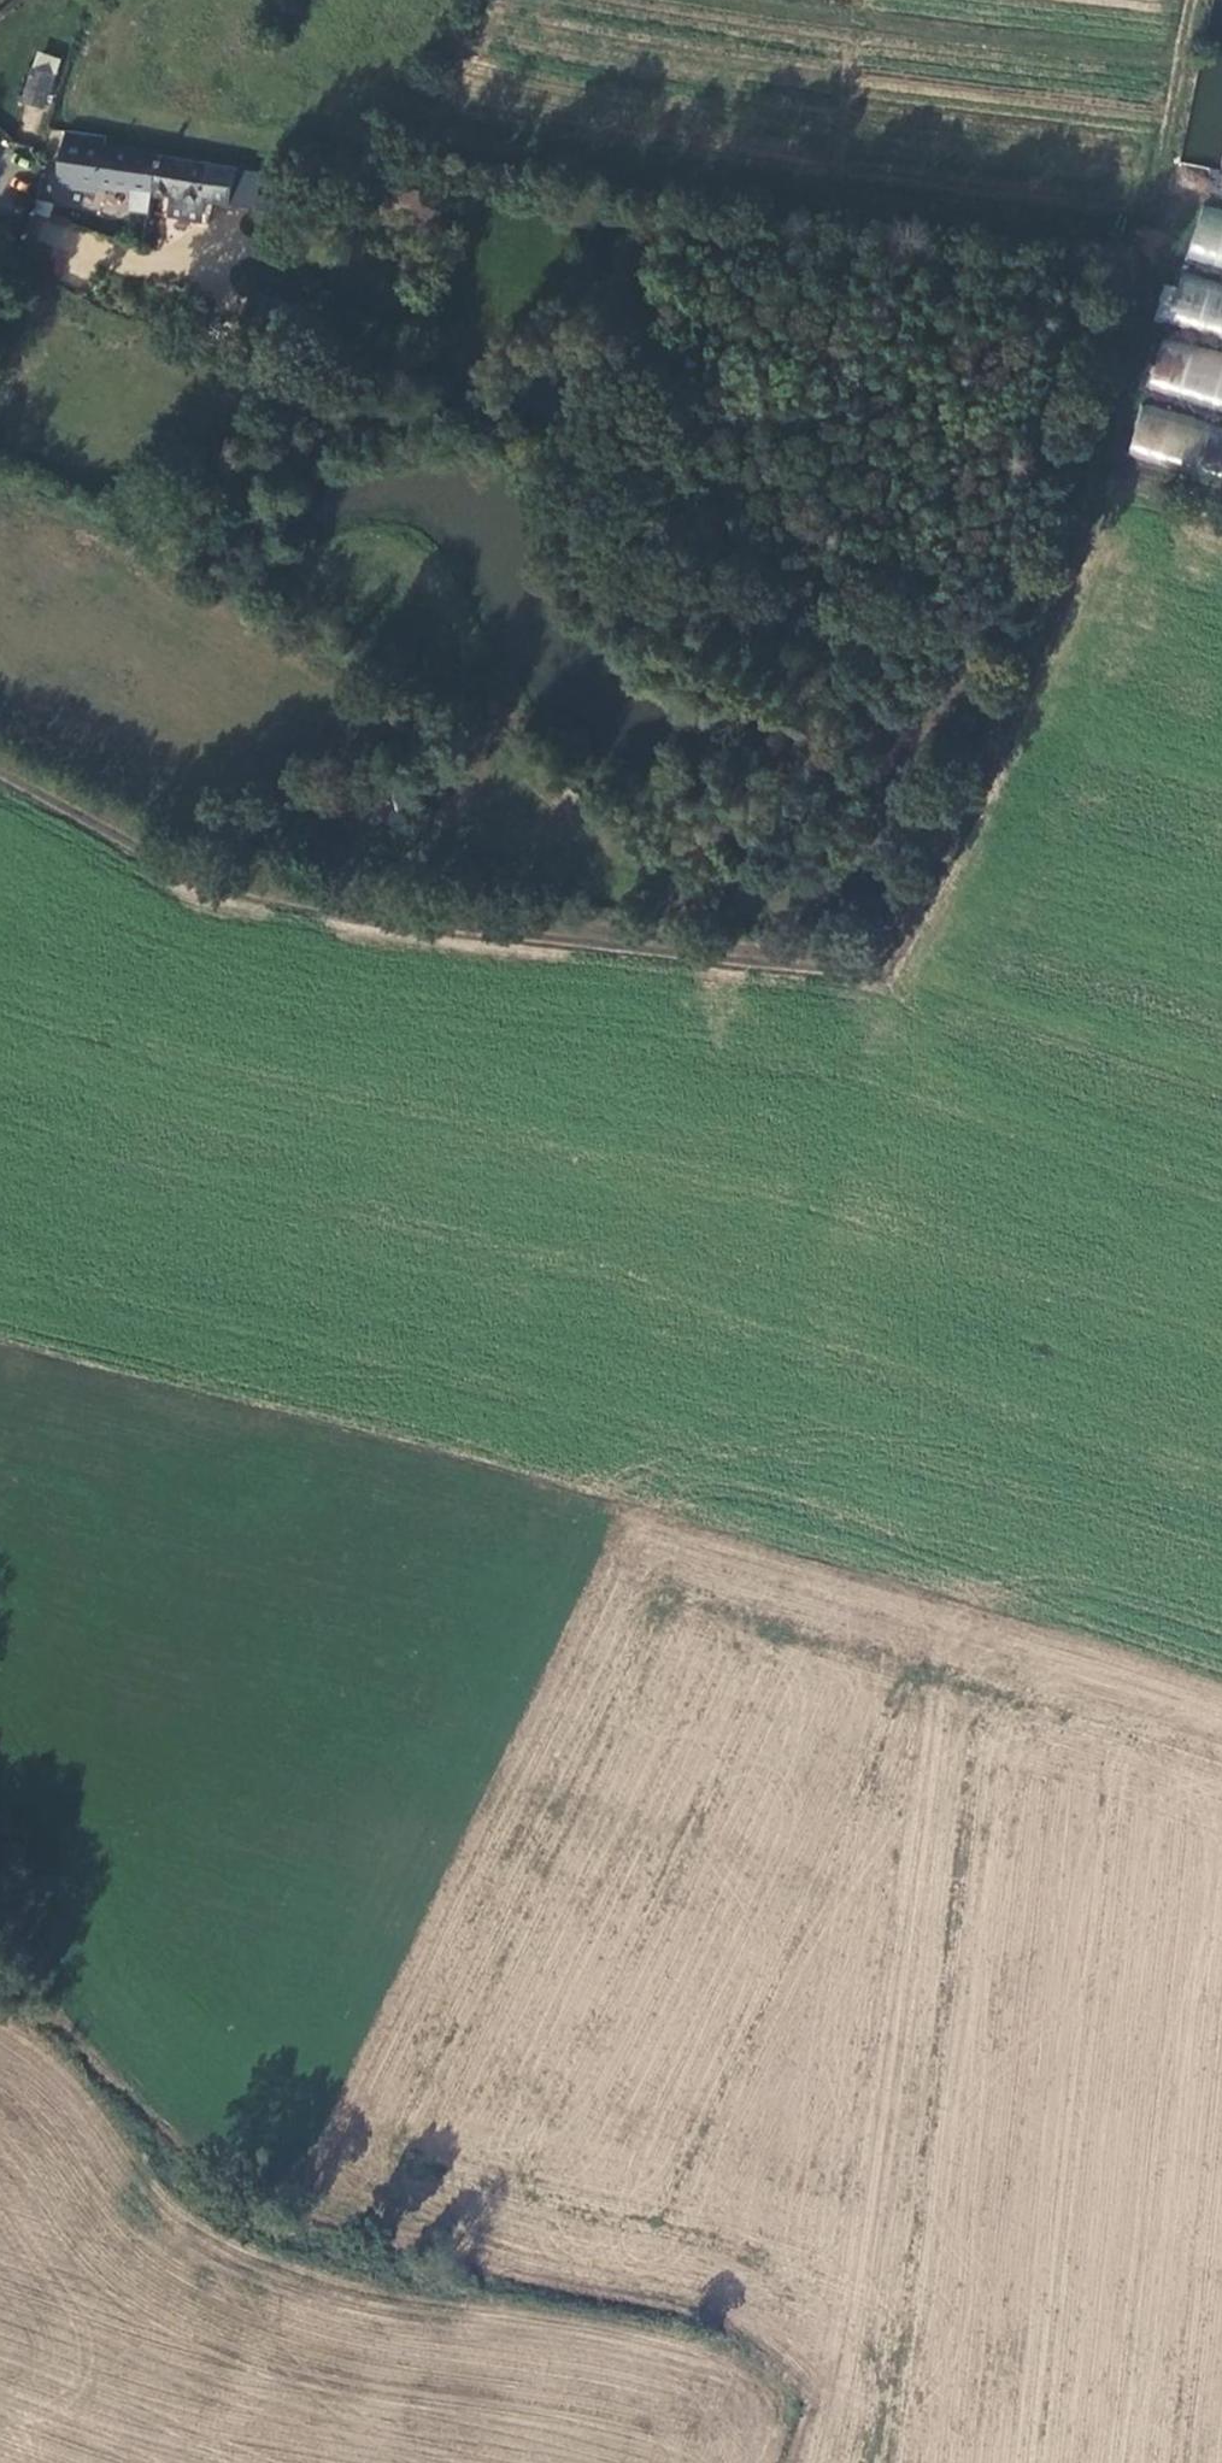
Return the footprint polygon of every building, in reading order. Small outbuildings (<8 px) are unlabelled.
[(19,101),(44,109),(61,58),(36,49),(19,101)] [(53,178),(87,184),(92,178),(93,161),(78,158),(81,145),(99,146),(99,138),(62,132),(53,178)] [(134,197),(146,201),(148,188),(152,155),(99,146),(81,145),(78,158),(93,161),(92,178),(136,185),(134,197)] [(361,212),(369,214),(436,228),(447,168),(375,154),(361,212)] [(255,173),(229,168),(152,155),(148,188),(247,205),(255,173)] [(1199,207),(1185,262),(1221,271),(1221,213),(1199,207)] [(1153,321),(1221,340),(1221,275),(1183,265),(1177,287),(1164,283),(1153,321)] [(1159,340),(1144,398),(1221,418),(1221,357),(1159,340)] [(1141,403),(1126,452),(1221,480),(1221,427),(1141,403)]
